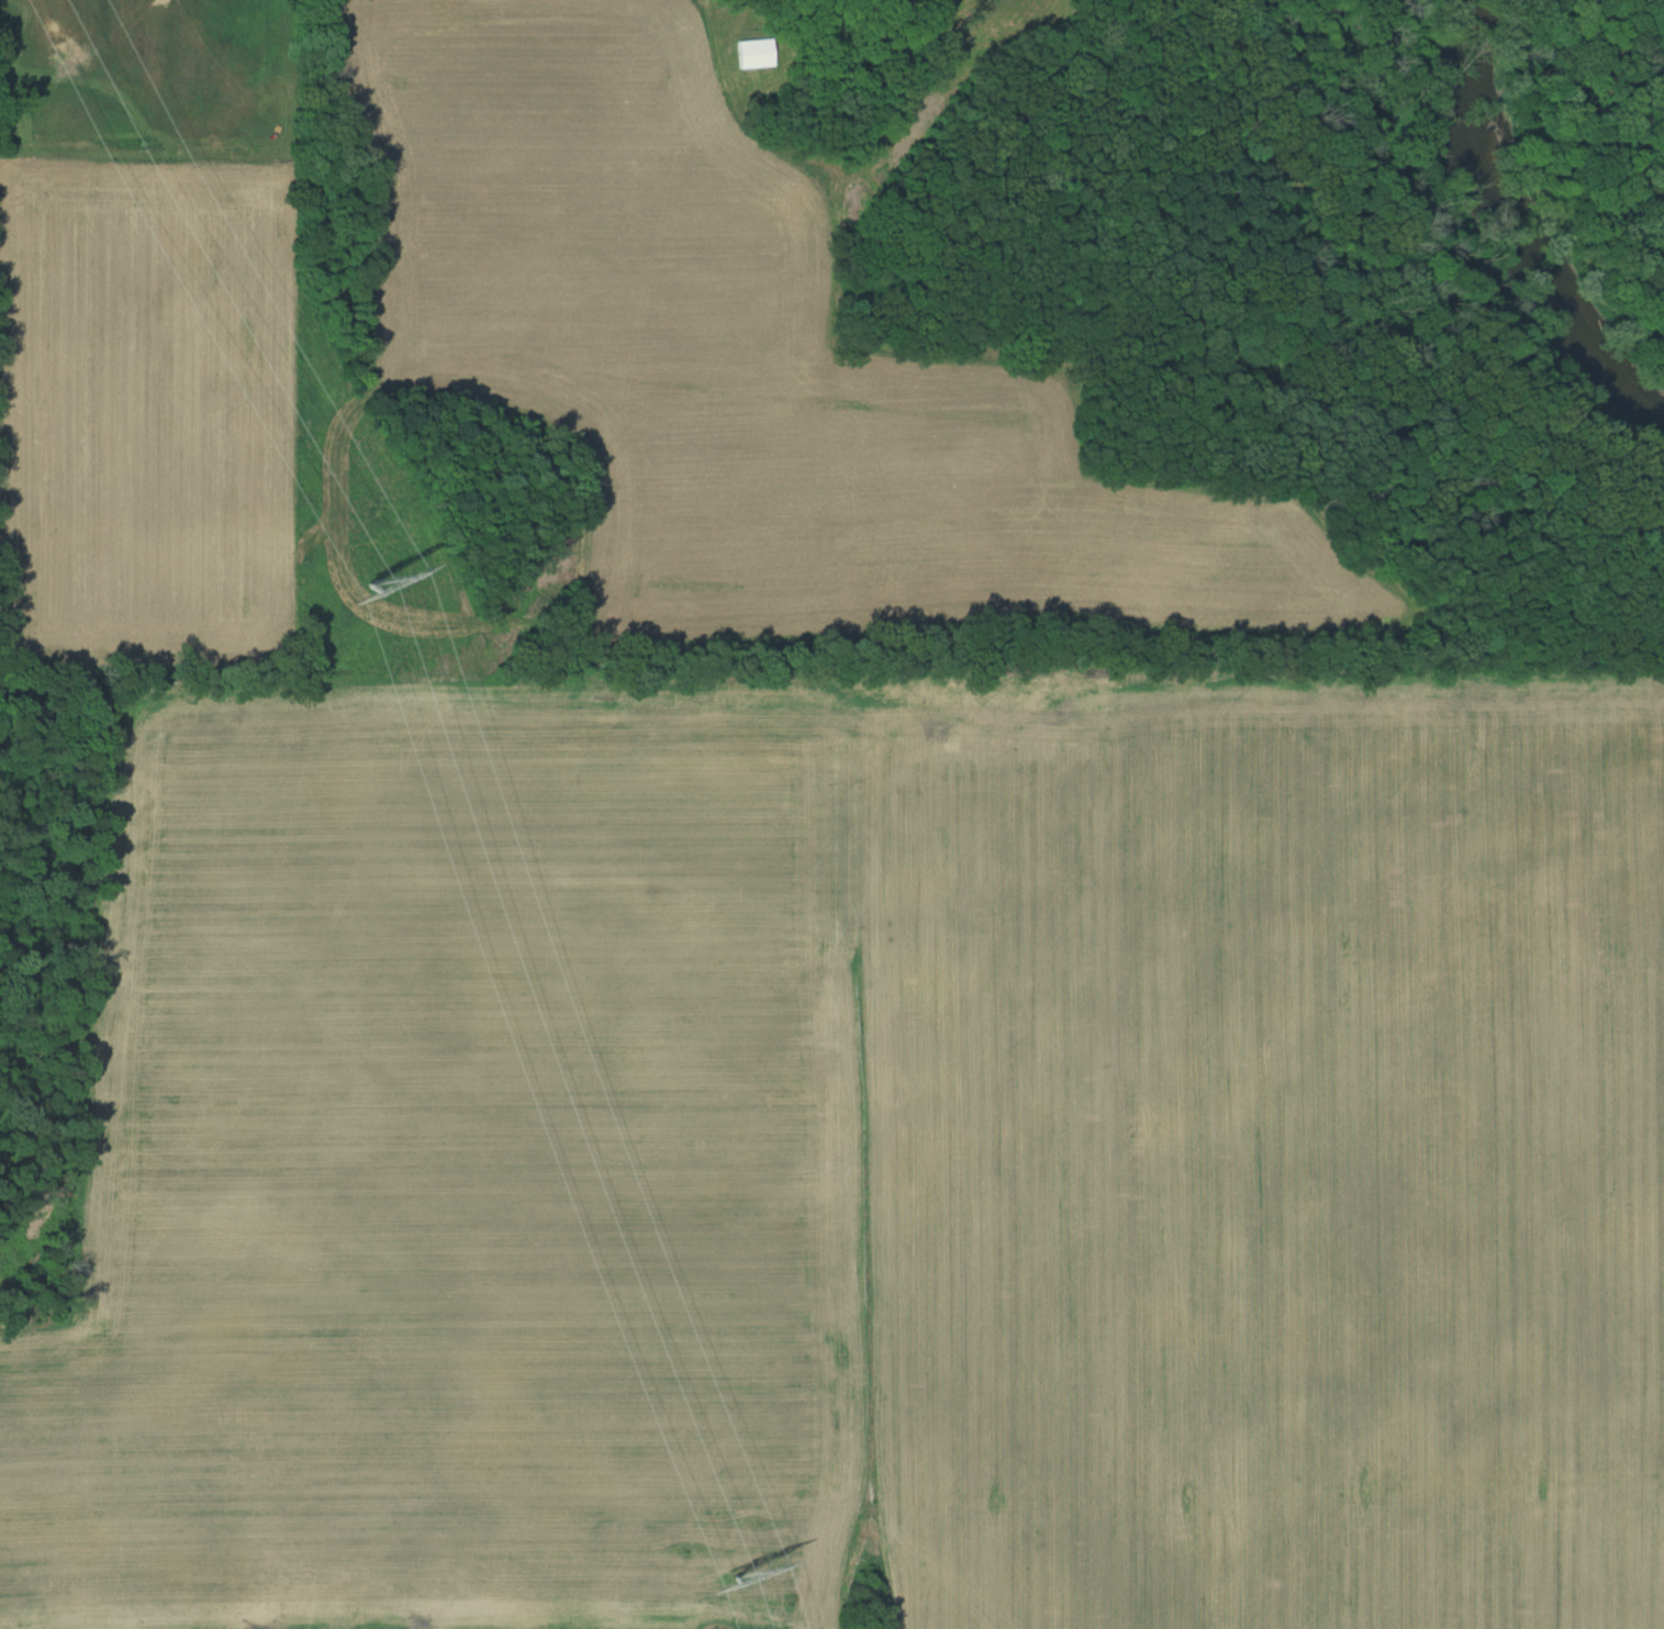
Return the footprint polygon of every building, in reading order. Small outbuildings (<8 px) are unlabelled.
[(736,41),(737,68),(776,67),(775,39),(736,41)]
